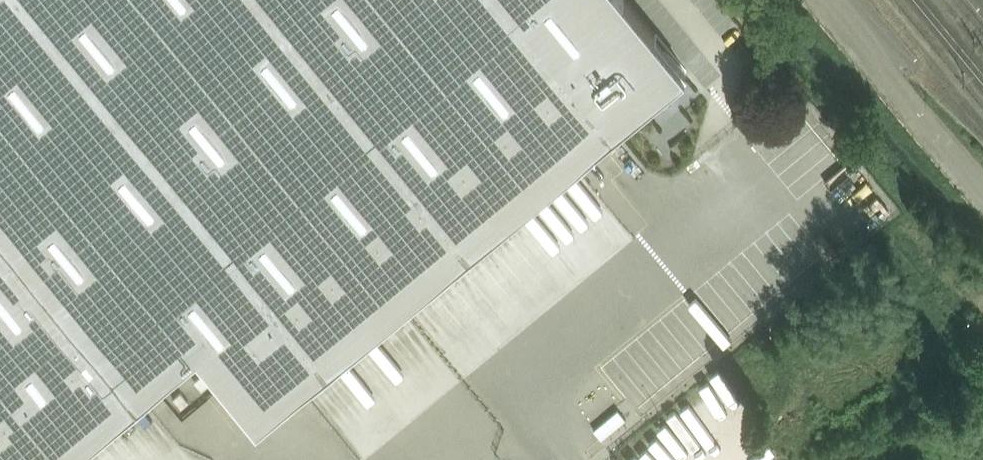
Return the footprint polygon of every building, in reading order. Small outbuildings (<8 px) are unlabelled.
[(137,399),(199,349),(259,422),(686,70),(629,0),(0,0),(0,231),(137,399)] [(137,399),(127,387),(0,231),(0,459),(63,459),(137,399)] [(619,375),(644,409),(714,358),(683,315),(660,332),(658,328),(617,358),(626,370),(619,375)]
